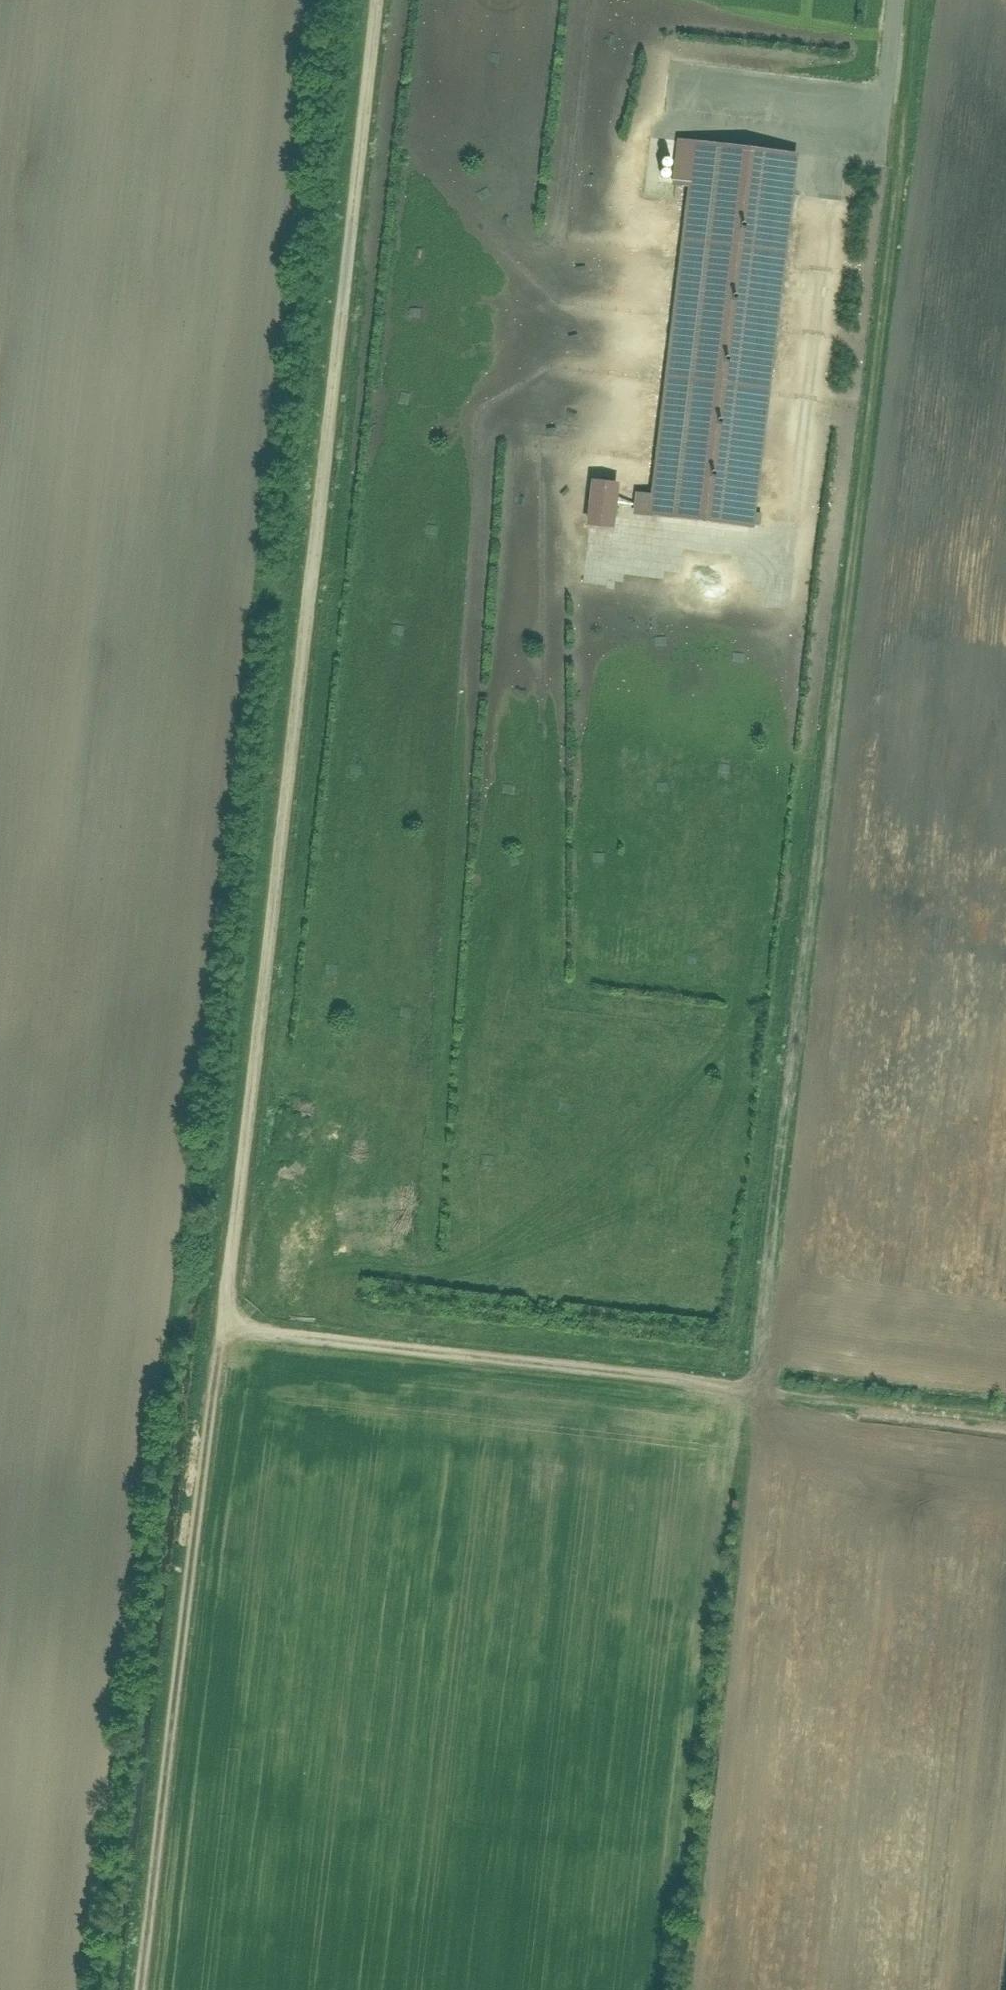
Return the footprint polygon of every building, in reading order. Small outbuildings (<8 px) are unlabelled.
[(804,159),(699,144),(647,514),(752,529),(804,159)] [(618,487),(590,483),(584,529),(613,532),(618,487)]
